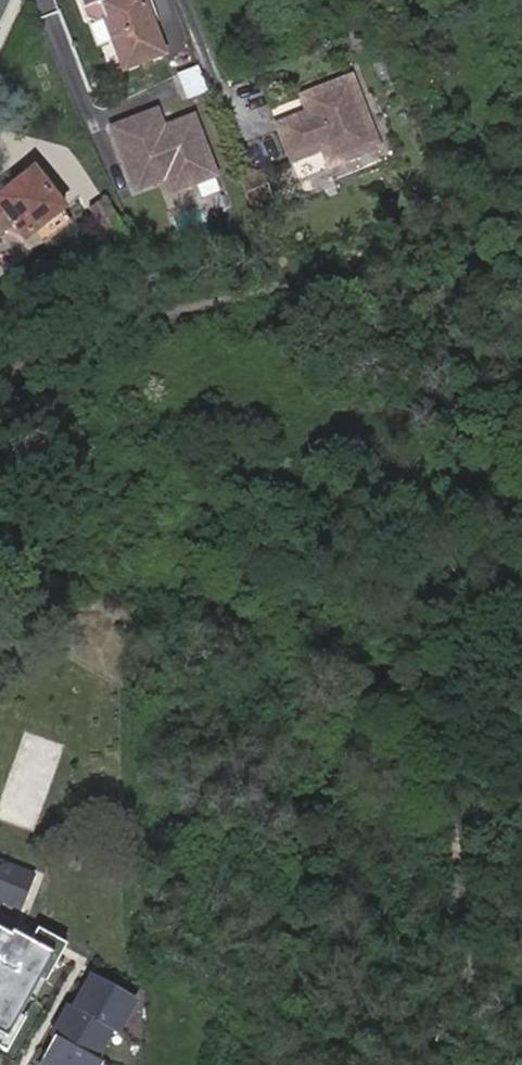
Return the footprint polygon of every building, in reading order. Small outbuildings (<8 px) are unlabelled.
[(142,0),(79,0),(85,18),(97,22),(104,19),(124,71),(163,55),(142,0)] [(183,100),(204,93),(195,67),(174,74),(183,100)] [(377,149),(350,78),(310,94),(313,100),(303,104),(307,114),(277,126),(291,163),(321,151),(328,169),(377,149)] [(313,100),(310,94),(300,97),(303,104),(313,100)] [(163,129),(156,112),(141,117),(148,135),(163,129)] [(214,177),(192,118),(163,129),(148,135),(141,117),(111,129),(135,190),(164,179),(178,173),(194,184),(214,177)] [(31,173),(0,198),(0,235),(8,229),(1,220),(6,216),(13,225),(16,228),(19,226),(28,237),(37,230),(46,242),(70,223),(31,173)] [(169,194),(194,184),(178,173),(164,179),(169,194)] [(269,200),(260,174),(239,182),(243,192),(249,207),(269,200)] [(127,240),(103,200),(88,209),(112,249),(127,240)] [(251,212),(271,205),(269,200),(249,207),(251,212)] [(13,225),(6,216),(1,220),(8,229),(13,225)] [(28,237),(19,226),(16,228),(25,240),(28,237)] [(15,866),(0,861),(0,896),(7,898),(14,868),(15,866)] [(25,904),(32,873),(14,868),(7,898),(25,904)] [(9,1042),(56,957),(15,934),(17,929),(0,920),(0,1037),(9,1042)] [(98,1062),(114,1034),(119,1037),(138,1004),(94,980),(76,1012),(71,1009),(55,1039),(59,1042),(46,1064),(103,1064),(98,1062)]
